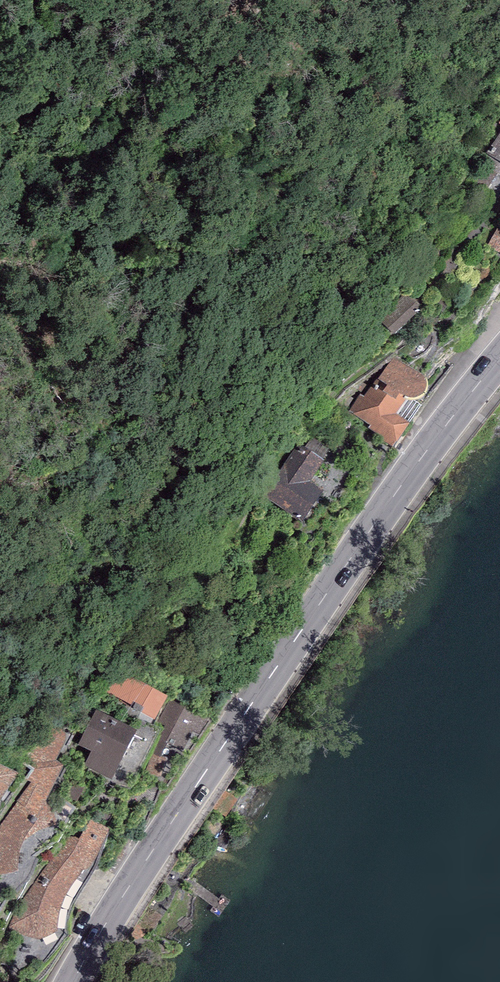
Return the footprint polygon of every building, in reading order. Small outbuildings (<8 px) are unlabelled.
[(486,153),(499,162),(499,133),(486,153)] [(489,246),(499,254),(499,230),(489,246)] [(423,310),(406,292),(378,318),(395,336),(423,310)] [(361,394),(350,411),(371,425),(369,428),(393,447),(410,424),(397,414),(407,398),(408,398),(412,399),(415,400),(420,398),(424,395),(426,391),(427,388),(427,384),(427,380),(424,377),(421,375),(394,357),(364,397),(361,394)] [(311,482),(323,462),(298,445),(263,495),(303,523),(324,492),(311,482)] [(166,699),(114,668),(101,689),(154,720),(166,699)] [(209,719),(170,700),(157,724),(165,729),(153,753),(174,764),(193,733),(198,736),(209,719)] [(137,731),(96,709),(78,745),(91,752),(83,766),(111,780),(137,731)] [(41,724),(22,762),(35,768),(30,783),(0,825),(0,877),(17,872),(24,841),(57,821),(46,804),(65,766),(56,761),(67,737),(41,724)] [(0,759),(0,811),(25,777),(0,759)] [(109,830),(83,818),(41,872),(10,927),(22,936),(39,939),(56,932),(60,904),(81,871),(91,870),(109,830)]
